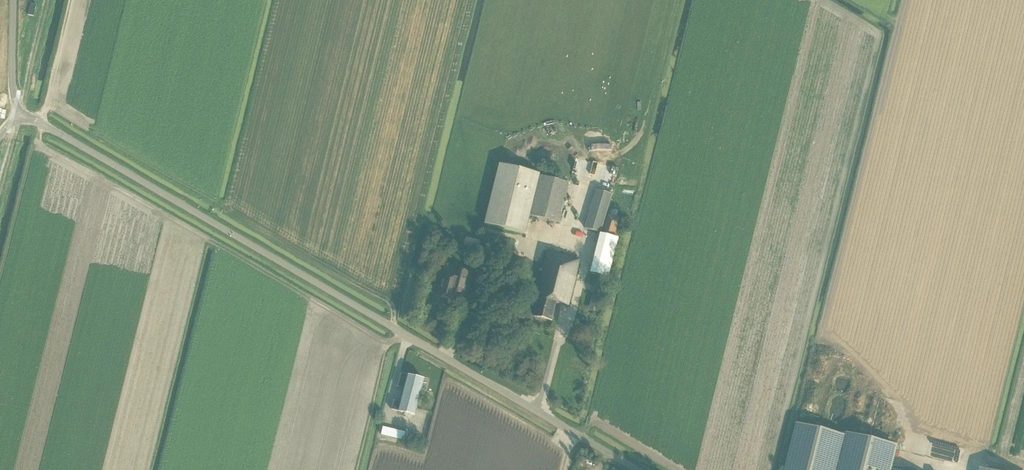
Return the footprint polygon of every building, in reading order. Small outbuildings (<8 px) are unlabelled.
[(34,16),(37,4),(31,3),(28,15),(34,16)] [(531,215),(540,176),(541,174),(500,164),(485,224),(526,234),(531,215)] [(540,176),(531,215),(560,223),(570,183),(540,176)] [(585,228),(601,233),(613,195),(596,189),(585,228)] [(603,232),(615,235),(620,219),(608,215),(603,232)] [(618,239),(600,234),(590,273),(608,277),(618,239)] [(480,241),(465,237),(464,244),(478,248),(480,241)] [(568,305),(580,260),(547,251),(536,296),(533,296),(531,301),(537,303),(534,317),(552,321),(556,303),(568,305)] [(444,275),(438,296),(454,300),(457,286),(464,288),(463,294),(464,294),(469,272),(456,269),(454,278),(444,275)] [(425,380),(401,374),(398,388),(405,389),(401,405),(394,404),(393,410),(416,415),(425,380)] [(897,449),(797,423),(785,469),(891,469),(897,449)] [(383,427),(382,434),(403,440),(405,432),(383,427)]
